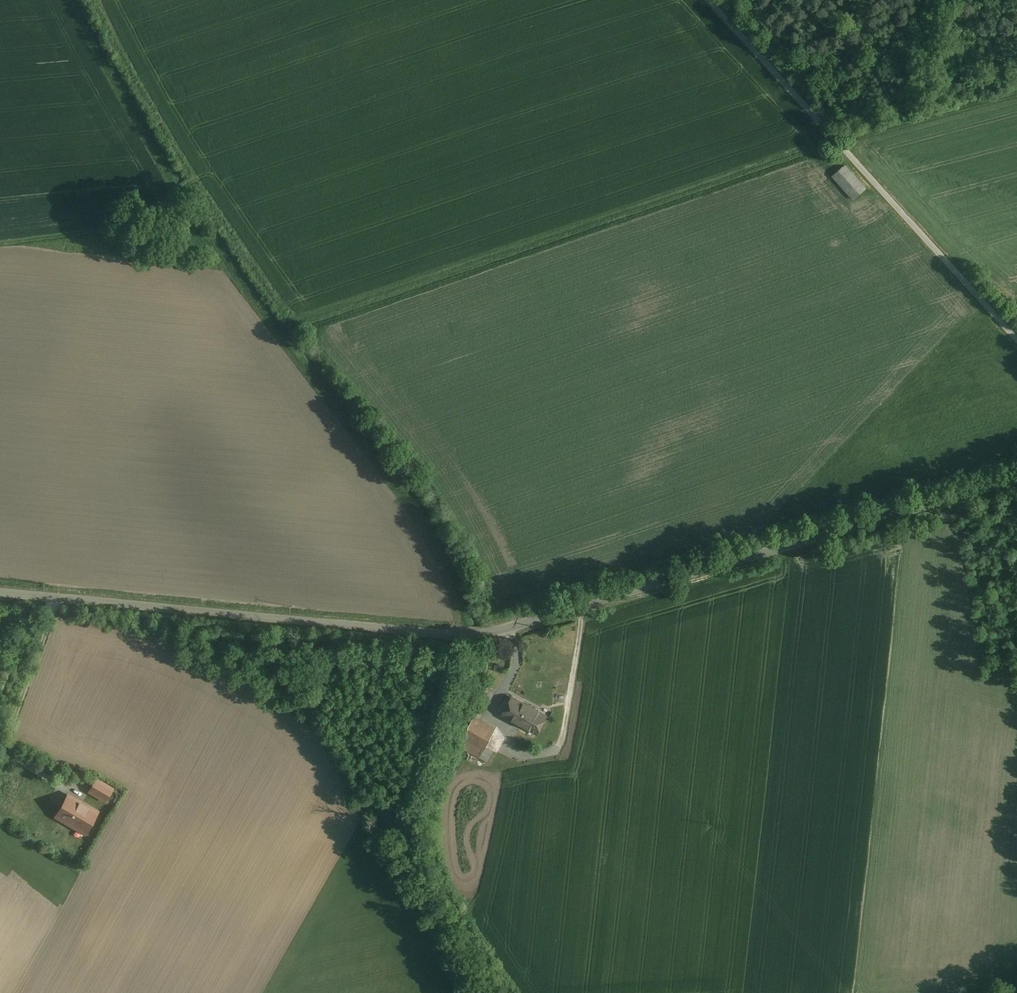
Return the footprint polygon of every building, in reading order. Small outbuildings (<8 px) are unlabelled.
[(858,196),(870,185),(850,163),(838,174),(858,196)] [(490,700),(497,690),(487,684),(481,694),(490,700)] [(513,697),(503,715),(537,733),(546,716),(513,697)] [(500,726),(476,713),(460,742),(484,755),(500,726)] [(96,779),(89,792),(105,801),(112,788),(96,779)] [(97,811),(68,795),(56,817),(85,833),(97,811)]
